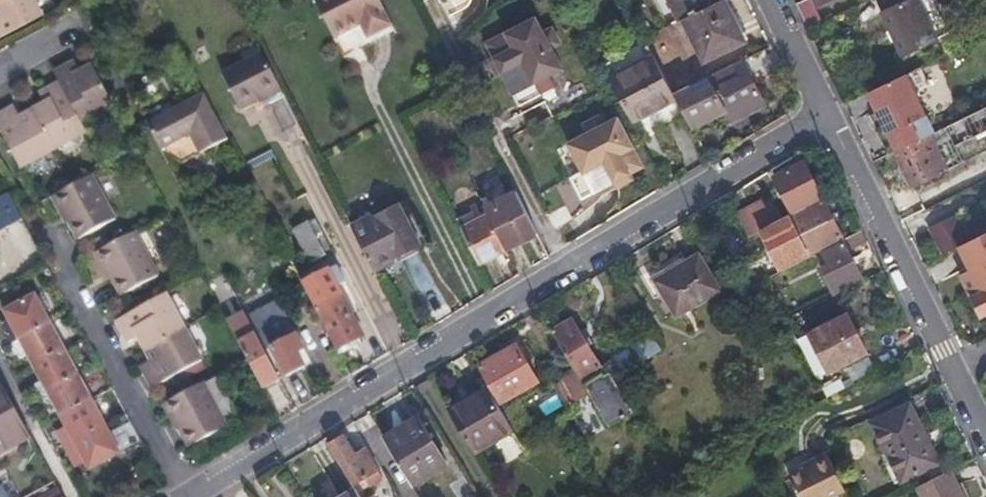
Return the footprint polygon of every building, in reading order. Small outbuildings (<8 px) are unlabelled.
[(35,0),(0,0),(0,39),(43,16),(35,0)] [(380,0),(315,0),(334,38),(360,25),(367,39),(393,25),(380,0)] [(678,22),(683,20),(724,0),(668,0),(678,22)] [(726,0),(724,0),(683,20),(704,62),(745,43),(735,21),(726,0)] [(809,29),(823,22),(813,0),(806,0),(797,4),(809,29)] [(938,39),(920,0),(877,0),(903,55),(938,39)] [(544,32),(536,18),(487,42),(520,106),(541,94),(535,83),(562,69),(552,48),(561,43),(553,27),(544,32)] [(610,75),(641,137),(686,114),(674,92),(647,41),(604,62),(610,75)] [(282,90),(263,54),(223,75),(242,111),(261,101),(282,90)] [(690,85),(674,92),(686,114),(693,128),(724,112),(730,123),(766,105),(756,85),(743,60),(710,76),(715,86),(695,95),(690,85)] [(60,82),(81,124),(116,106),(94,65),(82,71),(77,61),(55,72),(60,82)] [(906,74),(869,92),(883,119),(898,150),(920,140),(912,122),(923,117),(926,115),(906,74)] [(32,110),(54,151),(87,134),(81,124),(60,82),(39,93),(44,104),(32,110)] [(286,98),(282,90),(261,101),(264,107),(286,98)] [(227,139),(205,96),(148,126),(158,145),(160,150),(190,134),(200,153),(227,139)] [(32,110),(21,116),(16,106),(0,114),(0,130),(20,169),(54,151),(32,110)] [(905,171),(941,153),(957,146),(958,148),(977,138),(976,137),(985,132),(985,108),(931,134),(920,140),(898,150),(896,151),(900,161),(905,171)] [(629,134),(620,117),(605,124),(601,116),(583,123),(589,133),(568,143),(584,171),(574,176),(586,196),(645,165),(635,145),(623,151),(617,140),(629,134)] [(920,140),(931,134),(923,117),(912,122),(920,140)] [(954,179),(941,153),(905,171),(903,171),(910,184),(916,198),(954,179)] [(814,178),(806,161),(775,176),(792,212),(823,196),(814,178)] [(116,219),(92,175),(56,195),(79,239),(116,219)] [(538,233),(517,191),(484,207),(488,214),(506,249),(538,233)] [(0,198),(0,232),(23,220),(9,193),(0,198)] [(825,199),(760,231),(780,269),(844,236),(834,218),(825,199)] [(765,201),(737,214),(740,220),(748,236),(773,224),(783,219),(775,202),(767,206),(765,201)] [(420,247),(397,204),(352,227),(374,270),(396,259),(420,247)] [(473,210),(457,219),(479,263),(506,249),(488,214),(478,220),(473,210)] [(213,216),(217,225),(226,221),(221,212),(213,216)] [(970,241),(960,221),(934,235),(938,244),(943,255),(960,246),(970,241)] [(323,249),(309,222),(294,229),(308,257),(323,249)] [(862,230),(844,240),(845,241),(850,251),(868,242),(862,230)] [(159,276),(135,232),(99,252),(122,296),(159,276)] [(972,295),(982,315),(985,313),(985,233),(970,241),(960,246),(971,270),(962,275),(972,295)] [(850,251),(845,241),(823,252),(829,265),(822,269),(835,295),(864,280),(856,263),(850,251)] [(657,280),(677,315),(720,290),(699,255),(657,280)] [(329,268),(301,281),(314,308),(342,294),(341,293),(355,287),(342,261),(329,268)] [(185,328),(167,294),(116,321),(129,343),(139,338),(145,350),(185,328)] [(363,338),(342,294),(314,308),(337,351),(363,338)] [(87,461),(91,468),(119,453),(36,296),(8,311),(12,318),(2,323),(21,358),(30,353),(44,380),(57,404),(69,427),(59,432),(77,467),(87,461)] [(245,314),(228,322),(263,389),(280,380),(273,368),(255,333),(253,330),(245,314)] [(287,314),(253,330),(255,333),(273,368),(279,364),(286,377),(305,368),(298,354),(305,350),(287,314)] [(858,332),(849,314),(810,335),(829,372),(868,351),(858,332)] [(603,366),(573,317),(553,330),(576,368),(582,379),(603,366)] [(203,363),(185,328),(145,350),(151,360),(141,366),(153,389),(203,363)] [(653,334),(612,359),(613,360),(621,374),(663,349),(653,334)] [(539,380),(518,344),(499,355),(479,366),(501,402),(539,380)] [(582,379),(587,386),(611,372),(614,378),(621,374),(613,360),(603,366),(582,379)] [(582,379),(576,368),(561,377),(575,401),(590,392),(587,386),(582,379)] [(614,378),(611,372),(587,386),(590,392),(611,426),(635,412),(614,378)] [(47,409),(57,404),(44,380),(34,385),(47,409)] [(3,384),(0,386),(0,455),(32,437),(3,384)] [(226,429),(202,384),(165,406),(190,449),(226,429)] [(513,428),(488,386),(469,397),(449,409),(474,451),(513,428)] [(557,394),(540,404),(546,415),(563,406),(557,394)] [(918,418),(909,400),(871,420),(904,484),(936,468),(942,465),(918,418)] [(448,463),(419,416),(402,427),(384,438),(413,485),(448,463)] [(329,444),(353,484),(365,477),(370,485),(383,478),(367,449),(356,455),(344,435),(336,440),(329,444)] [(846,489),(828,453),(803,465),(804,468),(789,475),(800,496),(831,496),(846,489)] [(952,469),(917,486),(923,496),(965,496),(952,469)] [(55,488),(39,496),(62,496),(55,488)] [(355,488),(340,496),(360,496),(355,488)]
